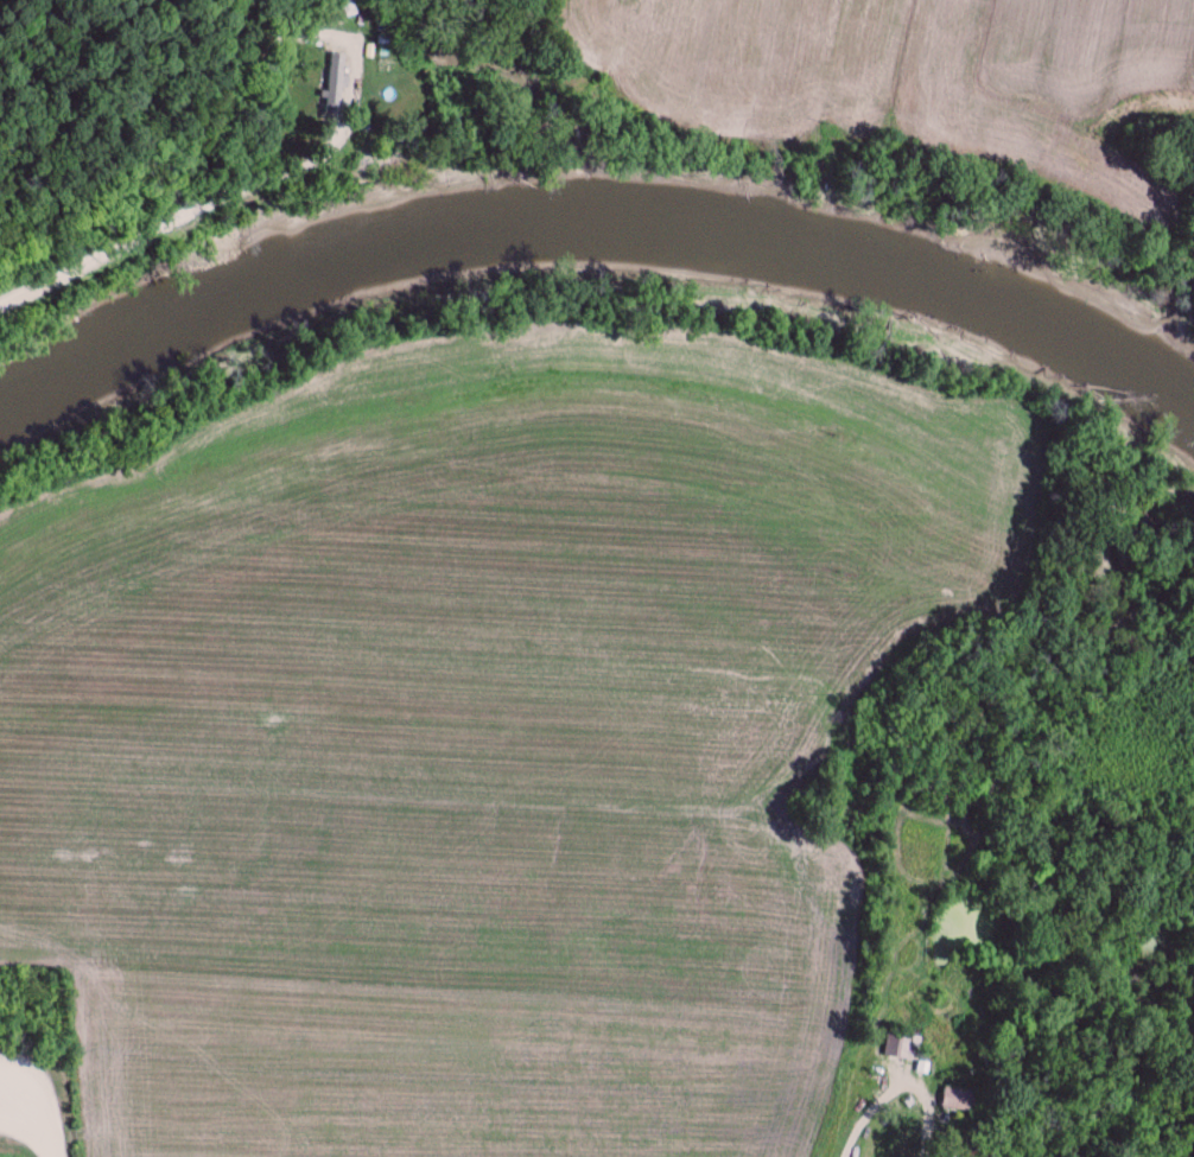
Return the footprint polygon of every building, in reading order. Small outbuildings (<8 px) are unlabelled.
[(330,100),(340,100),(341,58),(331,57),(330,100)] [(920,1036),(886,1036),(886,1061),(920,1061),(920,1036)] [(974,1113),(976,1092),(944,1089),(942,1110),(974,1113)]
